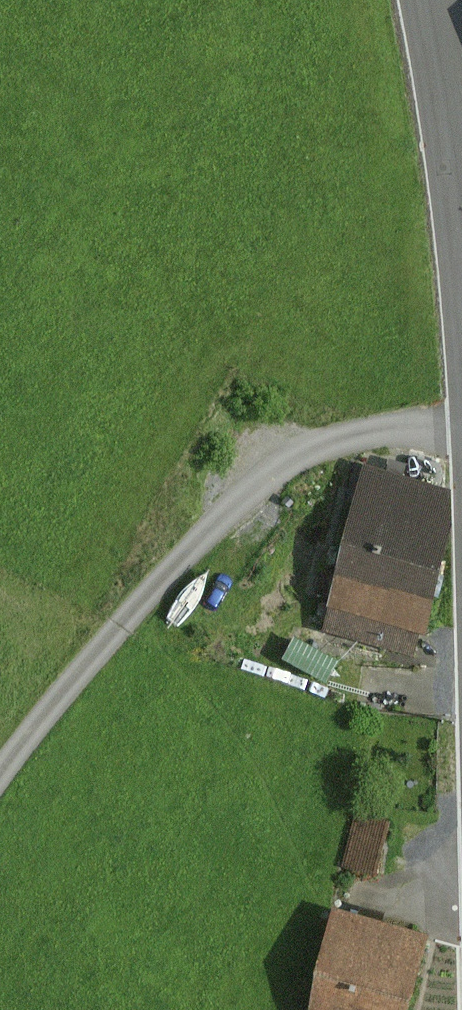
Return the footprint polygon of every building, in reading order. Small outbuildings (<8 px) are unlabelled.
[(449,490),(364,463),(324,629),(414,654),(419,632),(426,634),(452,526),(449,490)] [(354,814),(339,865),(373,875),(387,823),(354,814)] [(331,910),(315,973),(310,1009),(407,1009),(426,937),(331,910)]
